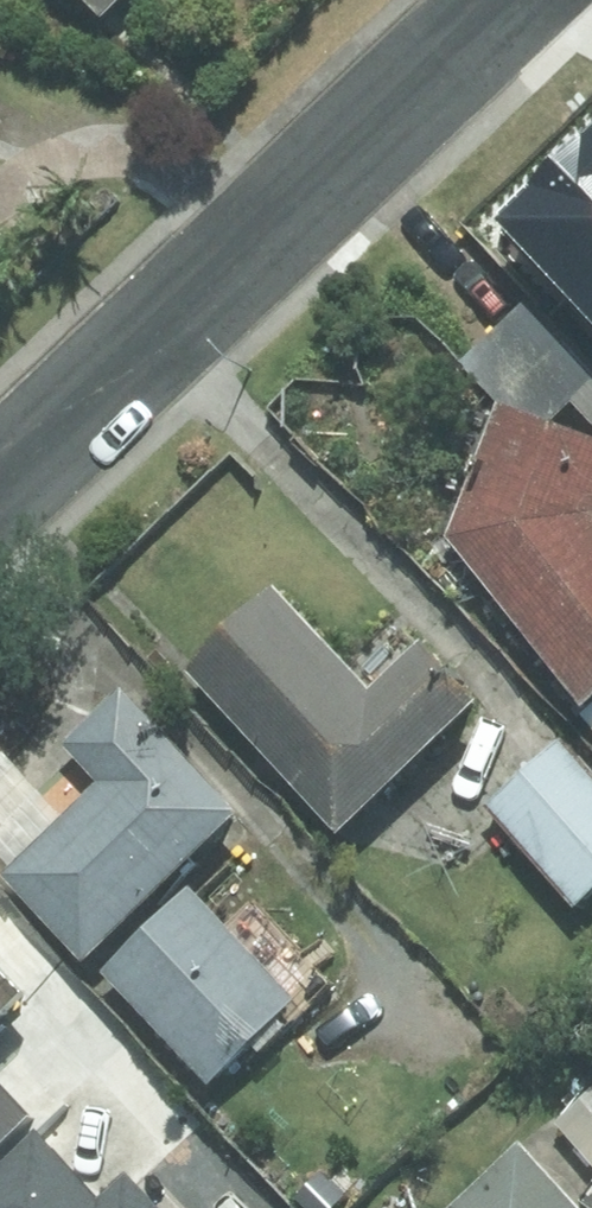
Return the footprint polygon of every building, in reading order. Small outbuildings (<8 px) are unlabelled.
[(101,8),(109,0),(93,0),(101,8)] [(591,246),(591,127),(495,218),(554,281),(591,246)] [(554,281),(591,322),(591,246),(554,281)] [(547,422),(589,378),(520,302),(459,359),(496,403),(547,422)] [(580,699),(591,689),(591,439),(547,422),(496,403),(446,535),(580,699)] [(270,590),(185,668),(334,827),(473,699),(420,643),(366,693),(270,590)] [(7,872),(81,951),(231,811),(120,692),(67,742),(104,781),(7,872)] [(565,747),(494,810),(583,908),(591,900),(591,778),(565,747)] [(188,893),(104,972),(207,1081),(249,1041),(257,1049),(326,985),(251,905),(224,931),(188,893)] [(0,961),(0,1028),(33,997),(0,961)] [(33,1115),(0,1079),(0,1145),(33,1115)] [(555,1122),(591,1163),(591,1089),(555,1122)] [(0,1163),(0,1207),(151,1207),(124,1178),(96,1203),(33,1134),(0,1163)] [(514,1145),(446,1207),(573,1207),(514,1145)]
